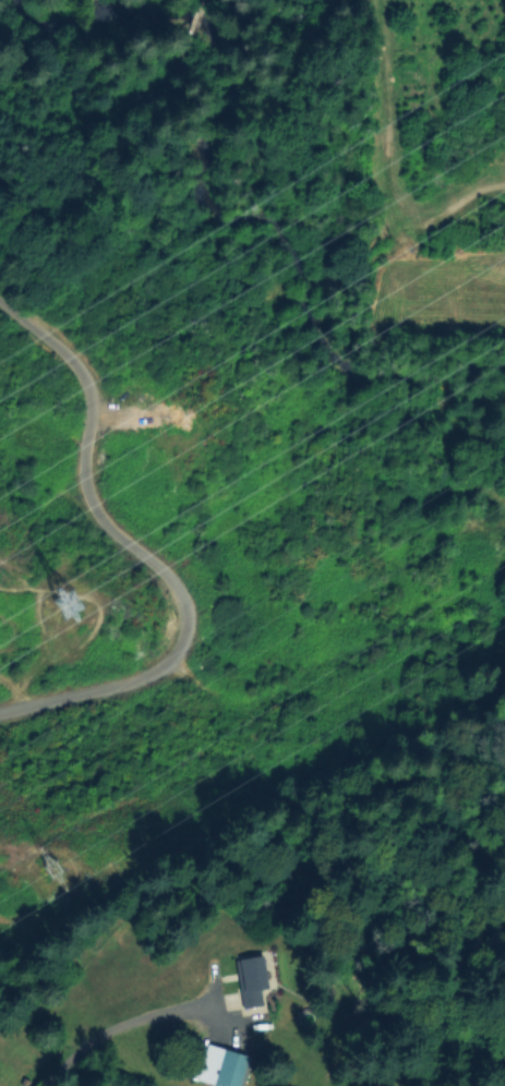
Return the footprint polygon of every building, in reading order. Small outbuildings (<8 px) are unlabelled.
[(351,351),(353,361),(369,357),(366,347),(351,351)] [(264,1006),(245,1010),(238,961),(267,955),(273,988),(262,990),(264,1006)] [(267,1013),(266,1022),(253,1019),(254,1011),(267,1013)] [(253,1058),(245,1085),(216,1085),(227,1050),(253,1058)]
